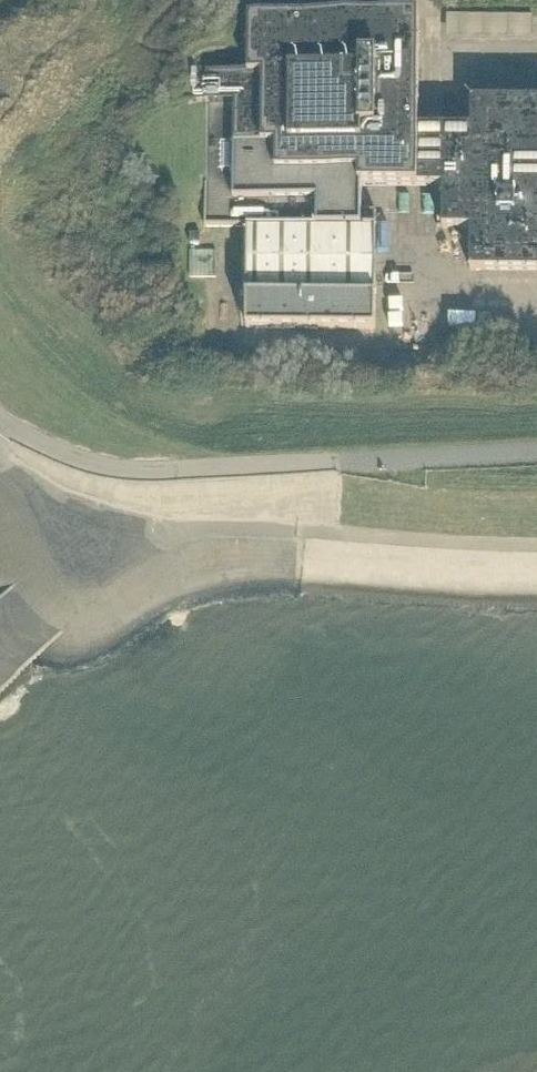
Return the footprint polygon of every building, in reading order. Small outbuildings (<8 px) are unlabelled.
[(208,68),(207,225),(249,225),(248,327),(377,328),(378,211),(364,210),(364,184),(445,185),(444,227),(472,227),(472,269),(536,270),(536,99),(474,98),(473,126),(420,126),(421,14),(250,12),(250,68),(208,68)] [(448,14),(448,36),(534,37),(534,14),(448,14)] [(191,233),(191,244),(202,244),(202,233),(191,233)]
